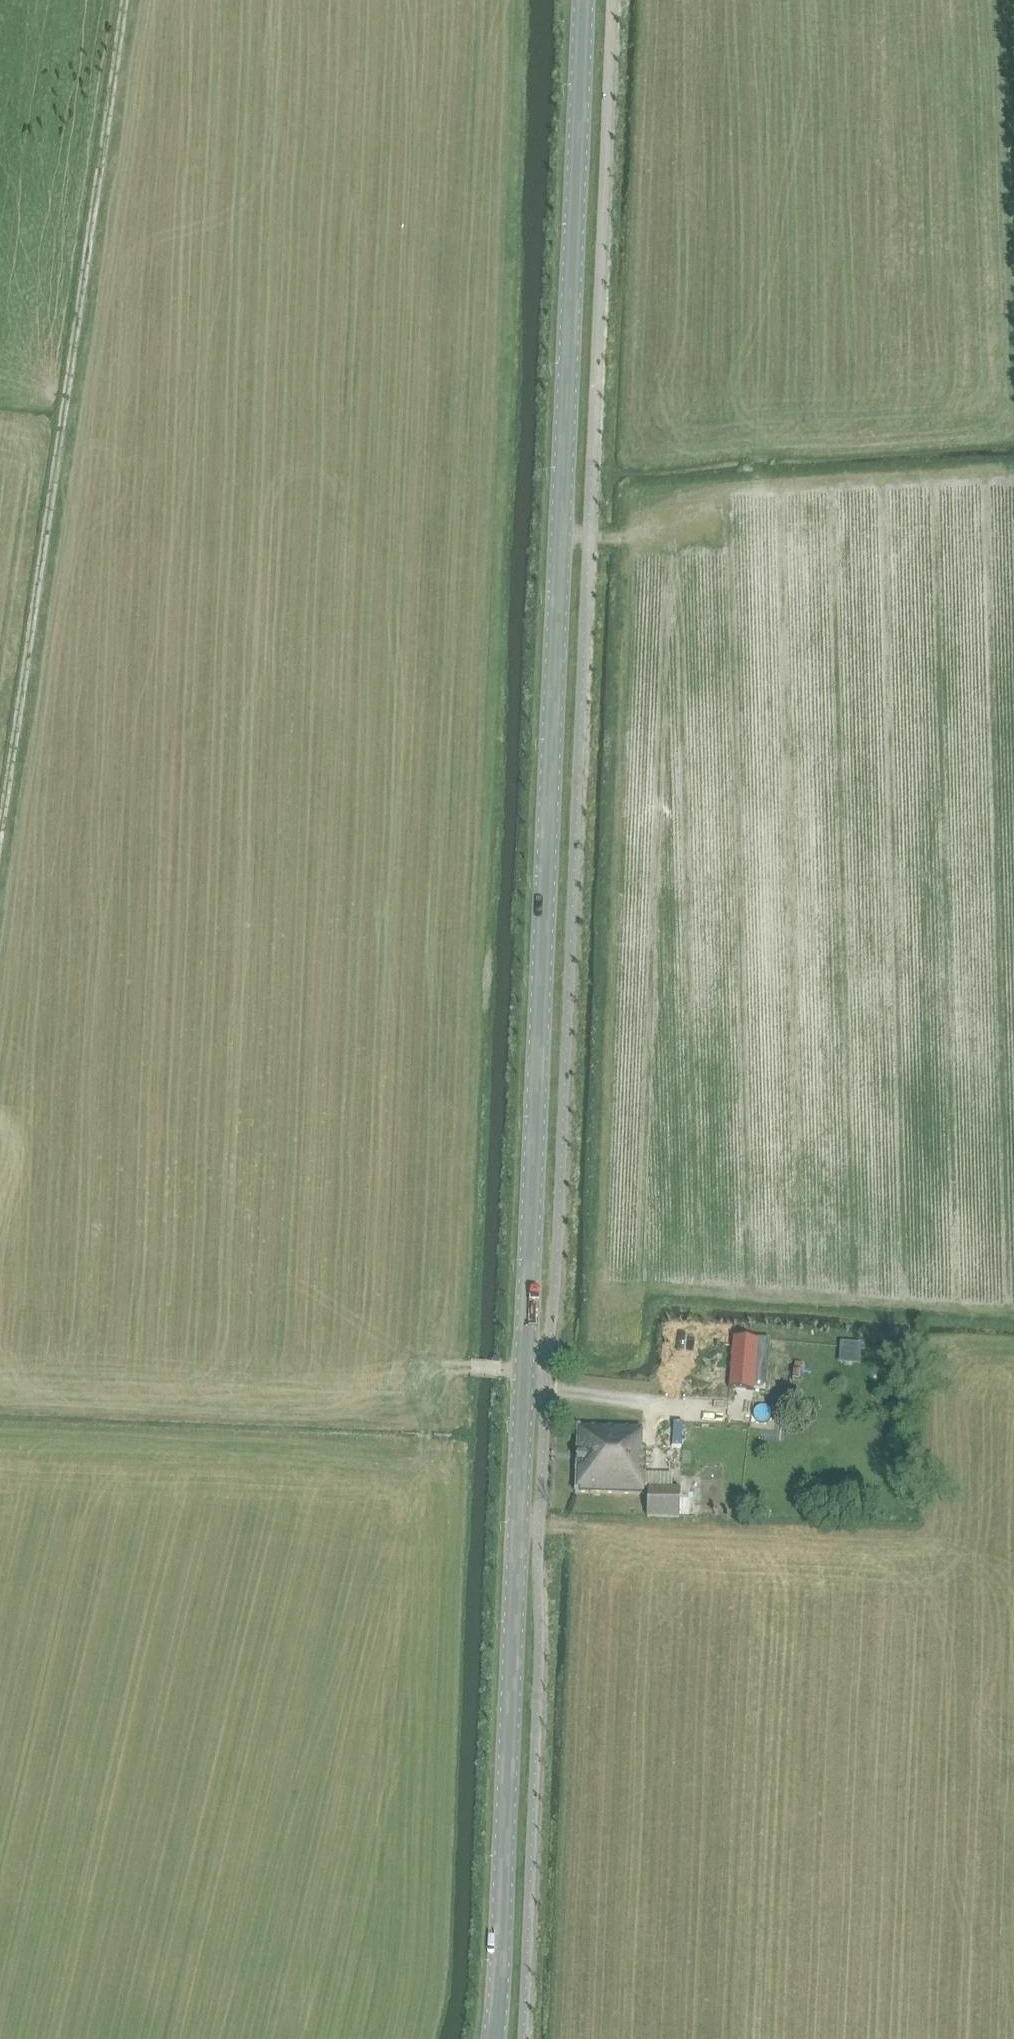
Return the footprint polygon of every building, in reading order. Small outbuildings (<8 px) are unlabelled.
[(736,1339),(731,1386),(763,1389),(768,1342),(736,1339)] [(574,1493),(644,1495),(645,1451),(641,1450),(641,1428),(577,1426),(574,1493)] [(649,1475),(676,1476),(676,1463),(649,1462),(649,1475)] [(648,1487),(648,1516),(680,1517),(680,1497),(680,1488),(673,1488),(661,1488),(648,1487)]
